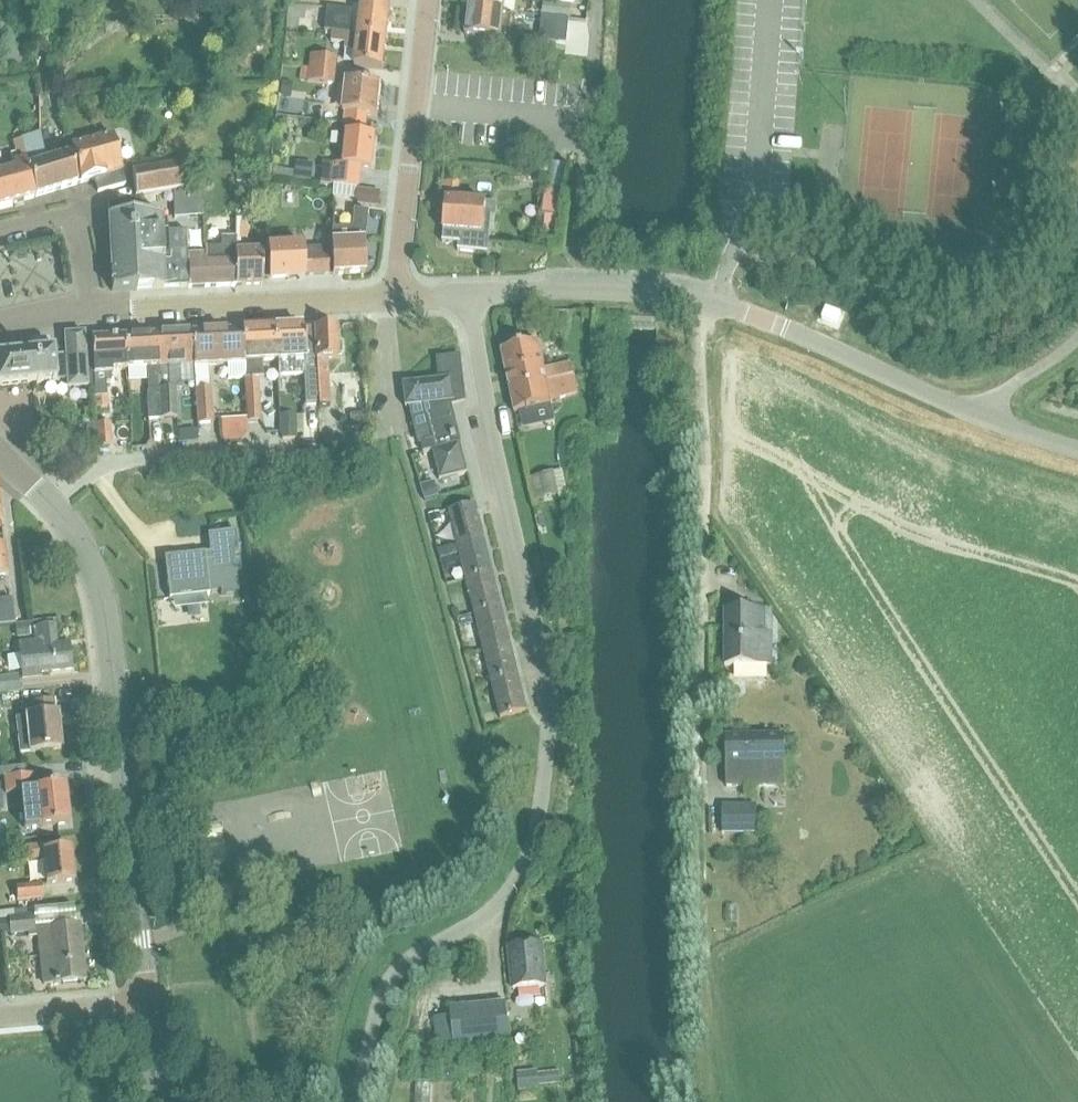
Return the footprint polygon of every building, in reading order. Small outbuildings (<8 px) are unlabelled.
[(468,10),(503,14),(505,0),(470,0),(468,10)] [(544,1),(542,18),(569,21),(571,4),(544,1)] [(360,12),(357,35),(386,38),(390,7),(361,4),(360,12)] [(328,9),(325,31),(333,32),(333,33),(349,34),(352,11),(328,9)] [(503,14),(468,10),(466,37),(501,40),(503,14)] [(569,21),(542,18),(540,32),(567,35),(569,21)] [(333,33),(332,42),(346,44),(345,51),(355,52),(353,66),(382,70),(386,38),(357,35),(353,34),(349,34),(333,33)] [(311,56),(309,68),(309,69),(336,72),(338,59),(311,56)] [(309,69),(309,68),(301,67),(299,80),(334,85),(336,72),(309,69)] [(345,114),(343,125),(364,127),(366,116),(376,118),(380,86),(346,82),(342,113),(345,114)] [(982,108),(882,103),(876,208),(976,214),(982,108)] [(364,127),(343,125),(342,135),(339,134),(338,148),(345,149),(343,166),(323,164),(321,184),(357,189),(359,169),(370,170),(374,138),(363,137),(364,127)] [(20,142),(20,145),(35,198),(73,186),(66,159),(45,164),(39,138),(20,142)] [(96,194),(101,196),(124,190),(111,139),(69,150),(79,185),(93,182),(96,194)] [(0,175),(0,208),(33,199),(35,198),(20,145),(11,147),(14,156),(7,158),(10,173),(0,175)] [(134,199),(172,193),(194,191),(181,192),(175,158),(128,165),(134,199)] [(272,179),(294,182),(296,172),(283,171),(284,165),(273,163),(272,179)] [(235,182),(254,184),(255,172),(236,170),(235,182)] [(543,188),(541,215),(557,217),(558,217),(558,212),(560,190),(543,188)] [(194,191),(172,193),(174,219),(202,218),(201,191),(194,191)] [(352,207),(372,208),(372,191),(352,191),(352,207)] [(445,203),(442,232),(445,233),(444,242),(443,242),(443,244),(460,245),(460,250),(459,250),(459,252),(490,254),(490,253),(489,253),(491,235),(494,236),(497,208),(486,207),(445,203)] [(331,230),(330,243),(331,260),(332,275),(344,275),(365,274),(363,242),(364,242),(367,212),(353,211),(351,229),(331,230)] [(159,217),(108,220),(108,222),(112,222),(114,270),(110,270),(111,292),(111,293),(205,288),(203,255),(186,255),(184,233),(160,234),(159,217)] [(246,225),(236,225),(236,239),(246,239),(246,225)] [(219,248),(203,248),(203,255),(205,288),(235,287),(235,248),(236,241),(236,239),(236,237),(219,238),(219,248)] [(235,248),(235,287),(262,286),(260,252),(238,253),(238,248),(235,248)] [(267,250),(269,280),(327,277),(325,249),(302,251),(302,248),(267,250)] [(336,326),(315,327),(316,358),(319,404),(318,404),(318,407),(328,407),(326,361),(338,360),(337,355),(342,355),(341,344),(337,344),(336,326)] [(304,405),(318,404),(319,404),(316,358),(315,327),(274,329),(276,361),(277,361),(277,377),(303,376),(304,405)] [(241,331),(244,378),(246,416),(247,423),(260,422),(258,396),(257,396),(256,378),(260,378),(260,361),(276,361),(274,329),(241,331)] [(227,379),(244,378),(241,331),(194,333),(195,367),(227,366),(227,379)] [(193,367),(195,367),(194,333),(157,335),(162,420),(176,419),(176,416),(174,389),(179,389),(178,366),(193,365),(193,367)] [(67,389),(87,388),(84,334),(63,335),(65,357),(53,358),(53,351),(0,356),(0,387),(66,381),(67,389)] [(147,421),(162,420),(157,335),(125,337),(126,368),(146,367),(147,392),(145,392),(147,421)] [(126,369),(126,368),(125,337),(91,339),(95,406),(106,406),(105,382),(110,382),(109,370),(126,369)] [(538,344),(502,351),(506,369),(507,374),(508,379),(510,391),(513,407),(514,413),(551,406),(550,401),(578,395),(575,377),(572,364),(543,370),(538,344)] [(432,452),(440,482),(468,475),(468,474),(465,465),(466,465),(466,464),(465,464),(463,455),(463,454),(461,446),(461,445),(460,445),(450,404),(455,403),(465,402),(460,358),(438,360),(440,379),(403,384),(406,408),(409,408),(419,445),(421,444),(423,453),(428,452),(432,452)] [(212,424),(210,388),(195,389),(197,425),(212,424)] [(279,414),(280,439),(296,439),(295,414),(279,414)] [(96,425),(97,448),(111,447),(110,424),(96,425)] [(196,428),(177,429),(178,442),(197,440),(196,428)] [(345,447),(345,436),(323,436),(323,448),(345,447)] [(528,474),(528,500),(558,499),(557,474),(528,474)] [(435,483),(421,487),(425,501),(439,497),(435,483)] [(438,551),(483,540),(475,505),(449,511),(457,545),(437,550),(438,551)] [(180,556),(163,558),(165,574),(166,574),(169,600),(209,596),(209,593),(220,592),(220,596),(238,594),(236,575),(240,574),(239,561),(234,561),(233,553),(237,552),(235,532),(207,535),(209,554),(180,557),(180,556)] [(9,576),(5,545),(4,545),(2,536),(0,536),(0,577),(9,576)] [(483,540),(438,551),(440,559),(459,554),(466,581),(492,574),(483,540)] [(466,581),(474,615),(500,609),(492,574),(466,581)] [(0,600),(0,627),(14,625),(11,599),(0,600)] [(474,615),(483,649),(508,643),(500,609),(474,615)] [(725,666),(772,666),(772,634),(754,634),(754,610),(725,610),(725,666)] [(39,674),(71,671),(69,645),(56,647),(54,627),(34,629),(35,643),(19,644),(22,679),(40,677),(39,674)] [(483,649),(491,684),(517,678),(508,643),(483,649)] [(0,680),(0,694),(19,692),(18,678),(0,680)] [(517,678),(491,684),(500,719),(525,713),(517,678)] [(20,704),(21,719),(15,719),(18,753),(60,749),(57,715),(55,715),(54,701),(20,704)] [(725,738),(725,787),(784,786),(784,738),(725,738)] [(20,790),(23,828),(67,824),(64,787),(34,789),(33,775),(24,775),(4,777),(5,792),(20,790)] [(723,834),(777,834),(777,807),(757,807),(757,806),(723,807),(723,834)] [(42,860),(44,884),(72,882),(69,852),(59,852),(59,846),(24,849),(26,862),(42,860)] [(14,886),(15,899),(41,897),(40,884),(14,886)] [(0,919),(0,935),(9,935),(27,934),(27,936),(37,935),(41,983),(60,982),(60,984),(73,983),(73,981),(81,980),(77,926),(31,930),(30,917),(0,919)] [(509,948),(513,990),(545,987),(541,945),(509,948)] [(435,1047),(506,1041),(503,1006),(450,1011),(451,1020),(433,1021),(435,1047)] [(404,1037),(399,1056),(411,1059),(416,1040),(404,1037)] [(537,1071),(517,1073),(518,1090),(539,1088),(539,1086),(538,1073),(537,1071)]
